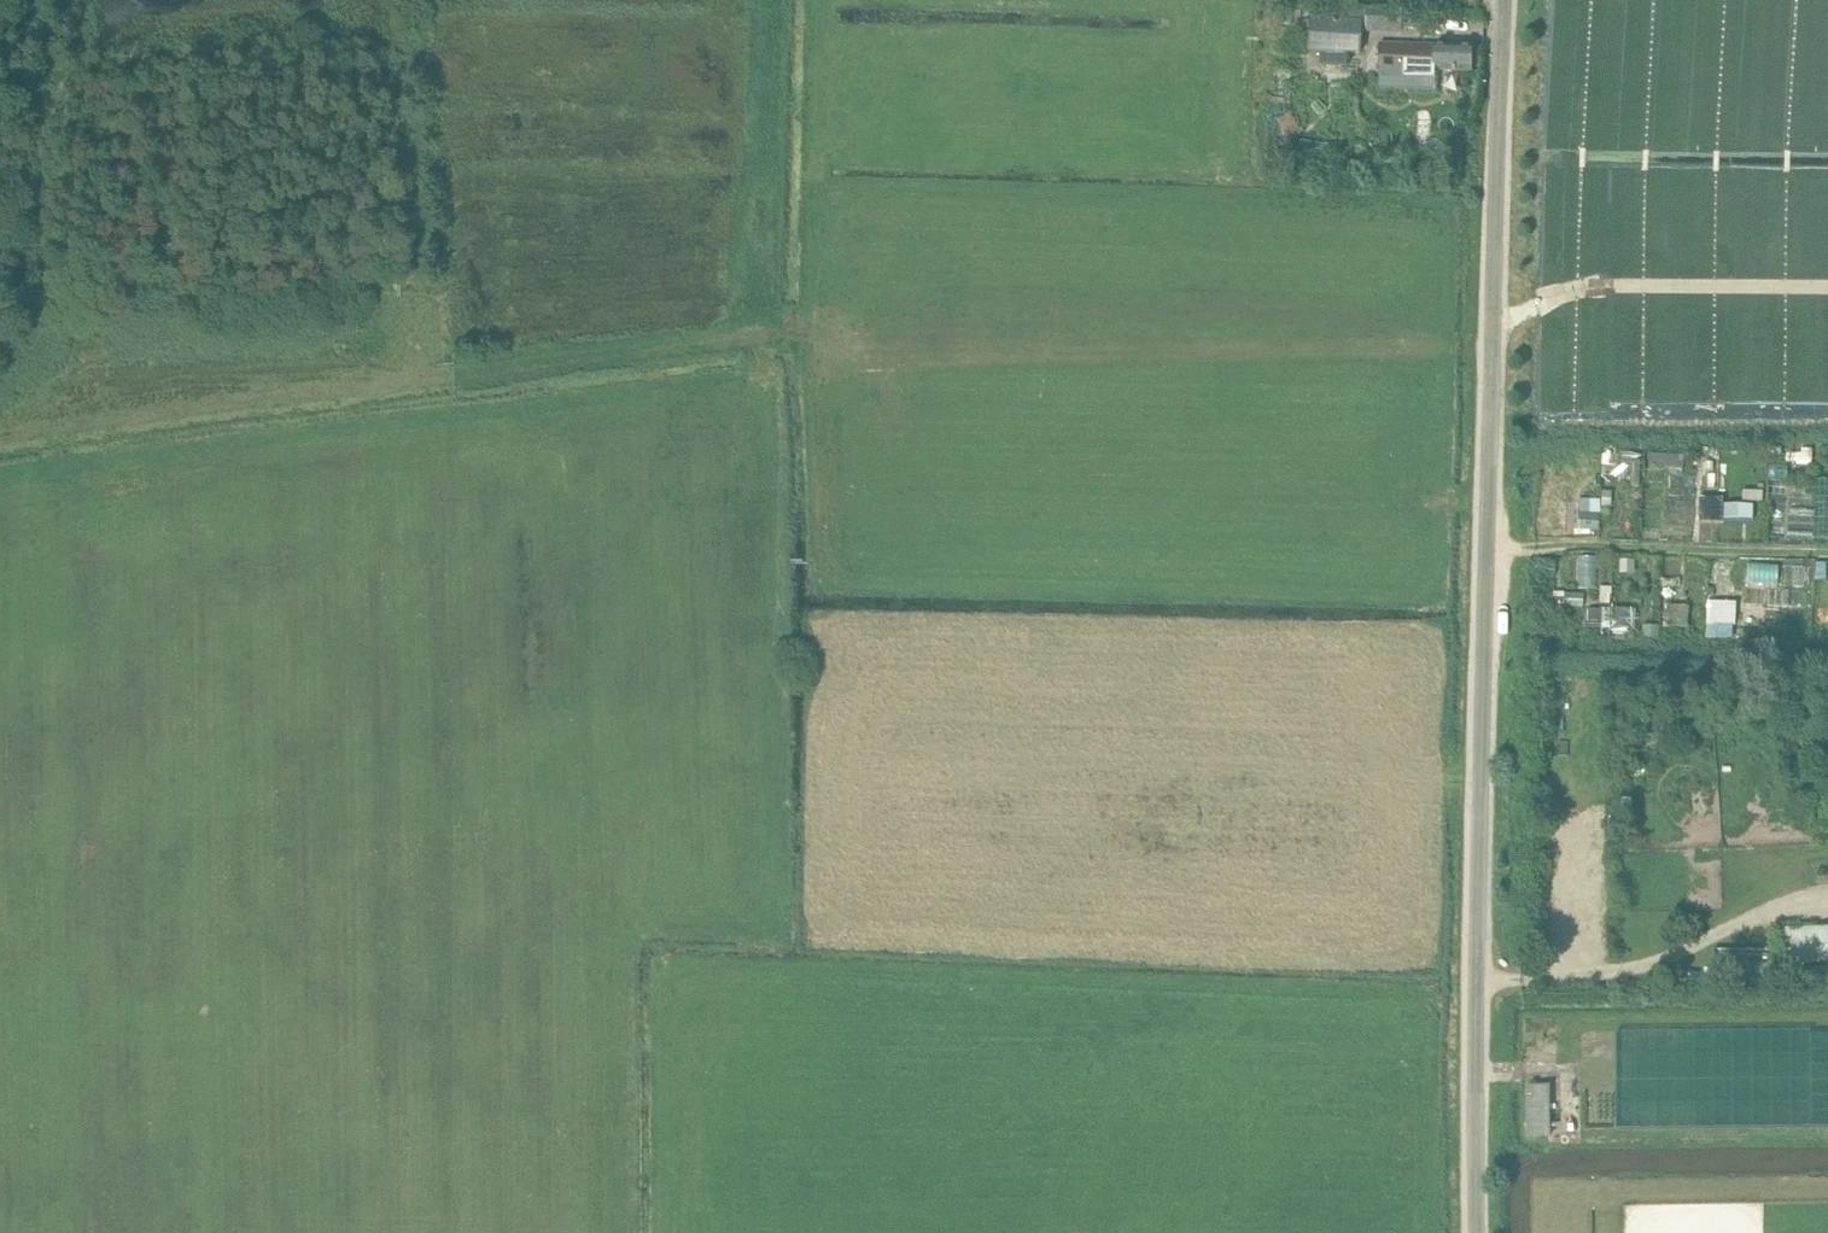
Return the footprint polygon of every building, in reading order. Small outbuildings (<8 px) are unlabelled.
[(1311,12),(1310,45),(1320,46),(1320,61),(1347,63),(1348,48),(1361,48),(1362,28),(1402,30),(1403,6),(1363,5),(1363,6),(1350,6),(1349,14),(1311,12)] [(1379,88),(1411,89),(1435,90),(1436,70),(1472,71),(1473,46),(1449,45),(1381,42),(1379,88)] [(1640,482),(1642,453),(1624,452),(1623,481),(1640,482)] [(1652,455),(1651,466),(1676,468),(1677,456),(1652,455)] [(1735,603),(1709,604),(1710,630),(1736,628),(1735,603)] [(1783,930),(1785,965),(1827,964),(1827,929),(1783,930)] [(1527,1139),(1551,1139),(1551,1084),(1527,1085),(1527,1139)]
